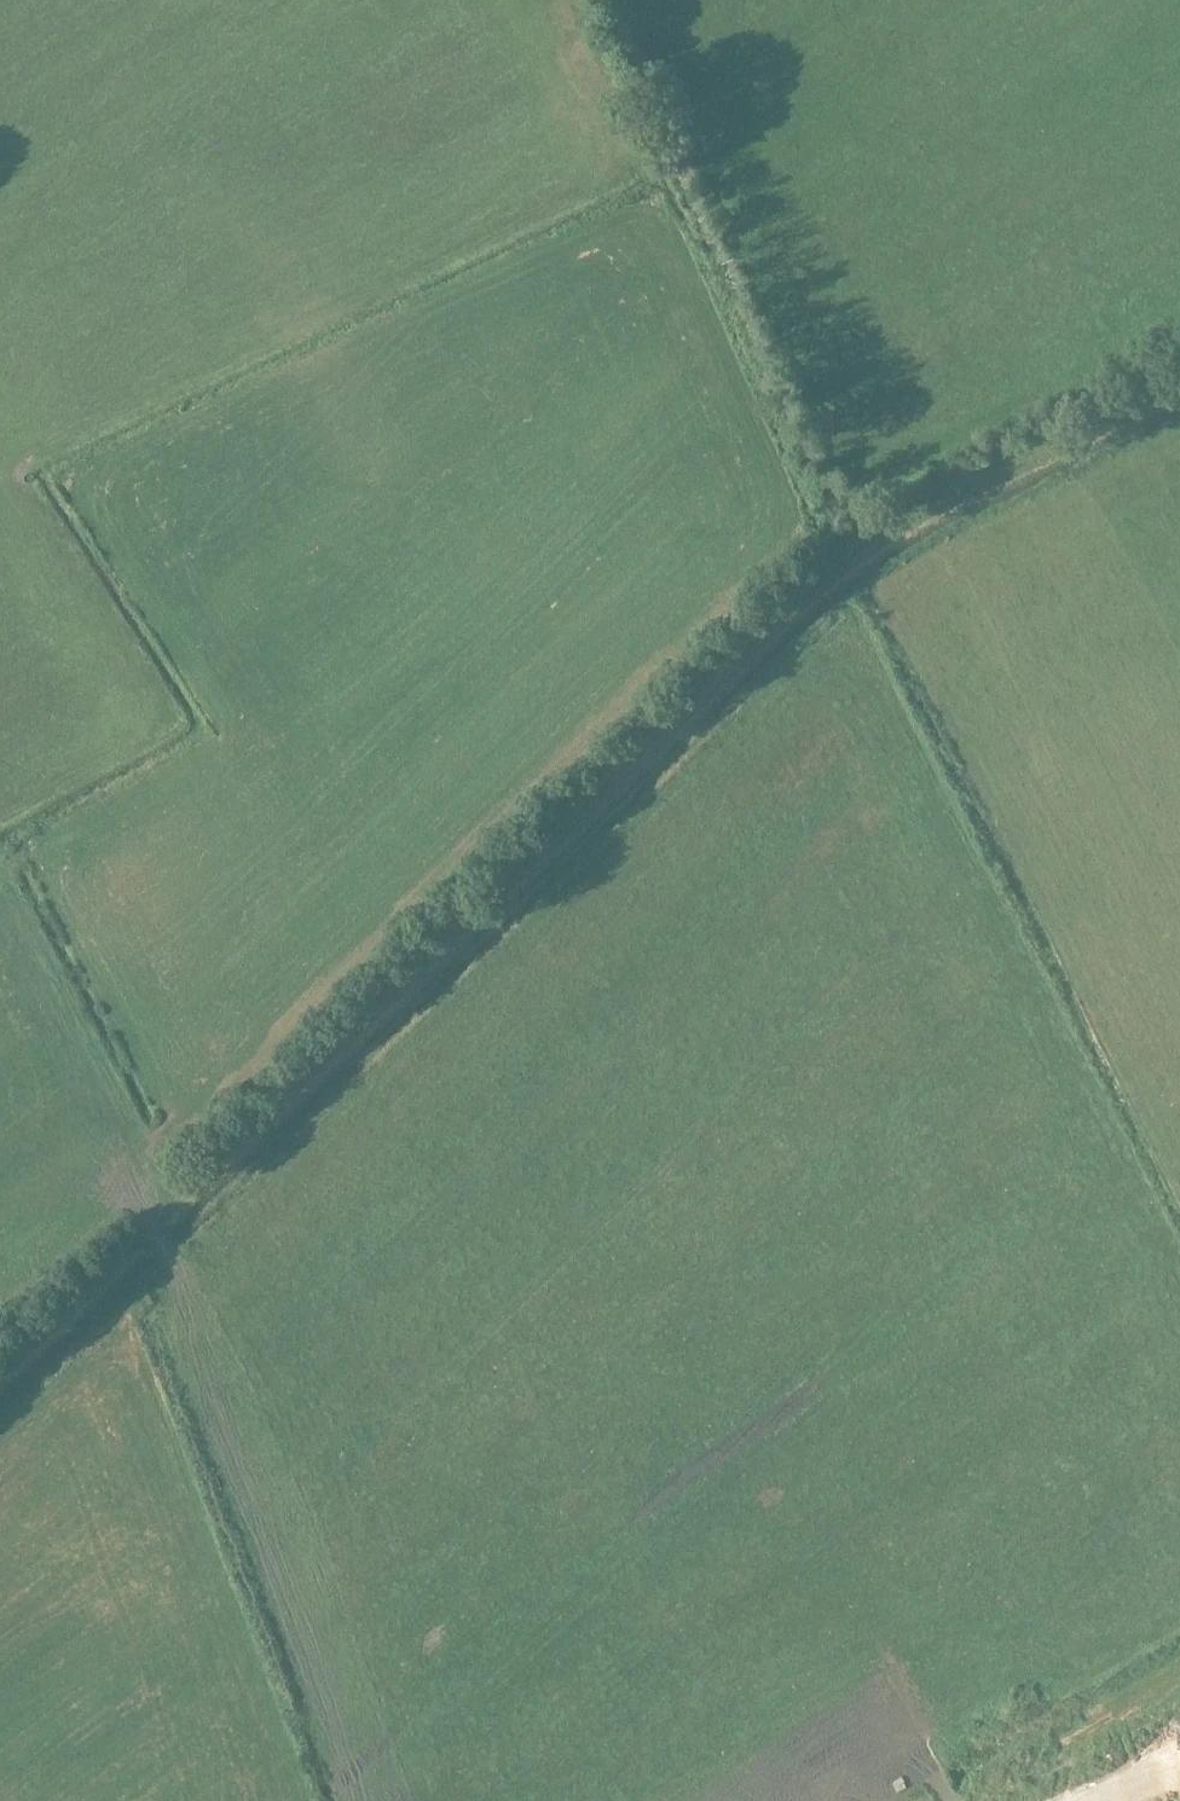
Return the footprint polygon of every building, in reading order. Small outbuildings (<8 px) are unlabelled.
[(1092,1774),(1096,1785),(1118,1778),(1114,1766),(1092,1774)]
